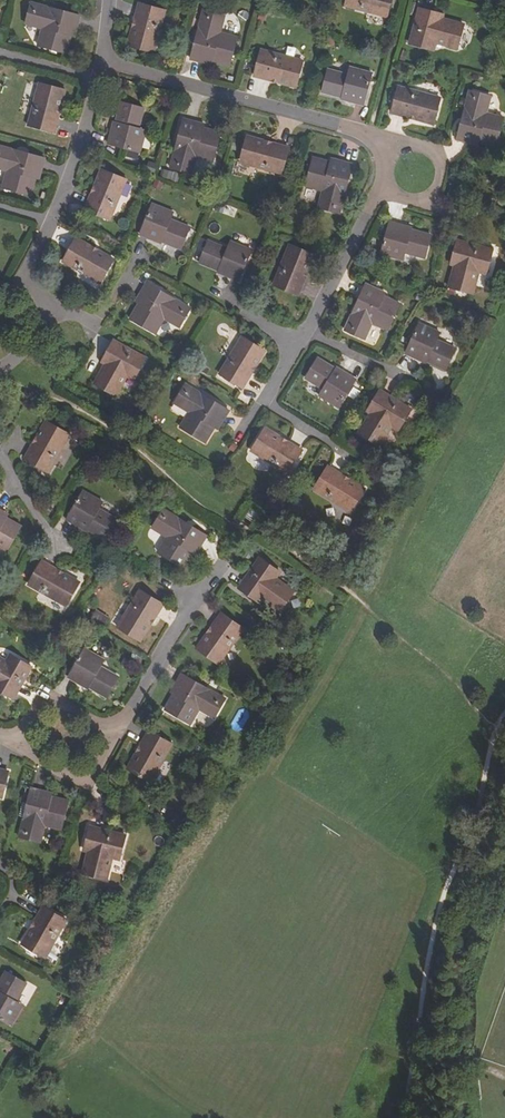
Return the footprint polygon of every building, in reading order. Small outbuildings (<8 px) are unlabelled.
[(393,0),(348,0),(346,5),(388,17),(393,0)] [(39,12),(41,6),(30,3),(29,9),(39,12)] [(154,52),(166,11),(140,3),(128,44),(154,52)] [(65,54),(70,38),(72,31),(76,32),(80,16),(41,6),(39,12),(29,9),(25,24),(41,28),(37,46),(65,54)] [(214,63),(232,69),(240,39),(222,34),(226,17),(203,10),(189,61),(211,67),(214,63)] [(447,43),(447,45),(459,49),(464,27),(442,21),(433,20),(434,15),(420,11),(411,44),(431,50),(435,39),(447,43)] [(435,39),(431,50),(435,51),(437,42),(447,45),(447,43),(435,39)] [(298,90),(305,63),(261,49),(254,77),(298,90)] [(342,99),(341,101),(365,109),(373,73),(350,67),(348,74),(327,69),(321,94),(342,99)] [(54,133),(64,91),(38,84),(27,126),(54,133)] [(435,125),(442,99),(400,88),(393,113),(435,125)] [(478,143),(497,147),(504,116),(487,111),(492,95),(467,88),(455,141),(477,146),(478,143)] [(140,127),(146,107),(120,100),(115,121),(113,121),(108,144),(142,152),(147,129),(140,127)] [(183,117),(169,168),(192,173),(197,156),(211,160),(219,131),(205,127),(206,123),(183,117)] [(281,174),(289,148),(247,136),(240,162),(281,174)] [(40,172),(44,157),(5,147),(4,153),(0,152),(0,168),(5,170),(1,186),(29,194),(33,178),(35,170),(40,172)] [(318,207),(341,215),(355,163),(331,157),(330,160),(313,156),(306,186),(323,191),(318,207)] [(111,220),(127,181),(103,170),(86,210),(111,220)] [(172,219),(175,211),(152,203),(139,235),(162,244),(163,243),(182,250),(191,226),(172,219)] [(405,254),(425,259),(432,234),(411,229),(412,227),(388,221),(380,254),(403,261),(405,254)] [(114,259),(77,238),(64,260),(101,282),(114,259)] [(479,274),(487,275),(494,250),(456,238),(448,265),(452,266),(447,288),(473,294),(479,274)] [(230,240),(227,247),(208,239),(198,263),(218,271),(218,272),(240,283),(253,249),(230,240)] [(298,295),(314,255),(290,245),(273,285),(298,295)] [(192,307),(147,281),(134,301),(138,303),(129,319),(156,335),(165,321),(179,327),(192,307)] [(364,282),(342,331),(365,341),(372,325),(388,332),(401,304),(384,295),(386,291),(364,282)] [(437,339),(440,332),(417,322),(403,354),(426,365),(427,363),(446,372),(457,348),(437,339)] [(241,389),(264,351),(241,337),(218,375),(241,389)] [(128,378),(134,381),(148,358),(112,338),(104,352),(108,354),(104,362),(91,382),(117,398),(128,378)] [(317,396),(338,407),(355,378),(336,368),(335,370),(317,358),(304,378),(321,389),(317,396)] [(216,429),(219,431),(231,410),(186,383),(173,403),(188,412),(179,427),(206,444),(216,429)] [(391,428),(399,432),(413,409),(379,388),(363,412),(368,415),(355,434),(379,448),(391,428)] [(47,473),(68,435),(44,422),(23,459),(47,473)] [(287,474),(302,450),(265,428),(250,452),(287,474)] [(363,488),(328,467),(314,490),(349,511),(363,488)] [(94,504),(97,498),(83,490),(67,519),(86,531),(87,529),(106,540),(118,518),(98,507),(94,504)] [(170,517),(172,512),(163,506),(160,511),(170,517)] [(11,554),(25,529),(8,519),(3,516),(4,512),(0,510),(0,547),(11,554)] [(170,517),(160,511),(152,525),(169,535),(161,549),(181,562),(190,547),(193,542),(196,544),(204,530),(172,512),(170,517)] [(271,579),(277,569),(260,557),(238,588),(250,597),(253,593),(260,599),(279,612),(294,590),(284,584),(282,587),(271,579)] [(78,581),(42,561),(28,584),(65,605),(78,581)] [(282,587),(284,584),(275,578),(279,571),(277,569),(271,579),(282,587)] [(128,592),(127,582),(116,583),(117,593),(128,592)] [(140,636),(162,600),(139,586),(117,623),(140,636)] [(257,602),(260,599),(253,593),(250,597),(257,602)] [(94,609),(87,620),(100,628),(107,617),(94,609)] [(220,664),(244,628),(222,614),(198,649),(220,664)] [(96,664),(99,659),(84,650),(68,678),(87,689),(89,687),(106,696),(117,677),(100,667),(96,664)] [(11,658),(8,656),(5,660),(0,657),(0,660),(7,664),(11,658)] [(0,690),(13,698),(30,668),(11,658),(7,664),(0,660),(0,684),(3,686),(0,690)] [(213,697),(216,692),(182,671),(173,684),(177,686),(173,693),(165,707),(189,722),(198,707),(214,716),(222,702),(213,697)] [(213,697),(222,702),(225,697),(216,692),(213,697)] [(172,744),(150,730),(129,766),(151,780),(172,744)] [(8,770),(0,768),(0,794),(2,795),(8,770)] [(26,825),(24,836),(39,840),(43,823),(61,827),(68,799),(50,795),(45,794),(45,790),(30,786),(21,824),(26,825)] [(110,850),(121,853),(126,832),(89,824),(85,839),(91,841),(89,850),(84,872),(108,877),(111,865),(107,865),(110,850)] [(83,848),(89,850),(91,841),(85,839),(83,848)] [(107,865),(111,865),(113,855),(120,857),(121,853),(110,850),(107,865)] [(46,956),(66,918),(43,905),(23,943),(46,956)] [(16,1000),(26,982),(6,971),(0,982),(0,1018),(12,1025),(21,1009),(13,1005),(16,1000)] [(24,1005),(16,1000),(13,1005),(21,1009),(24,1005)]
